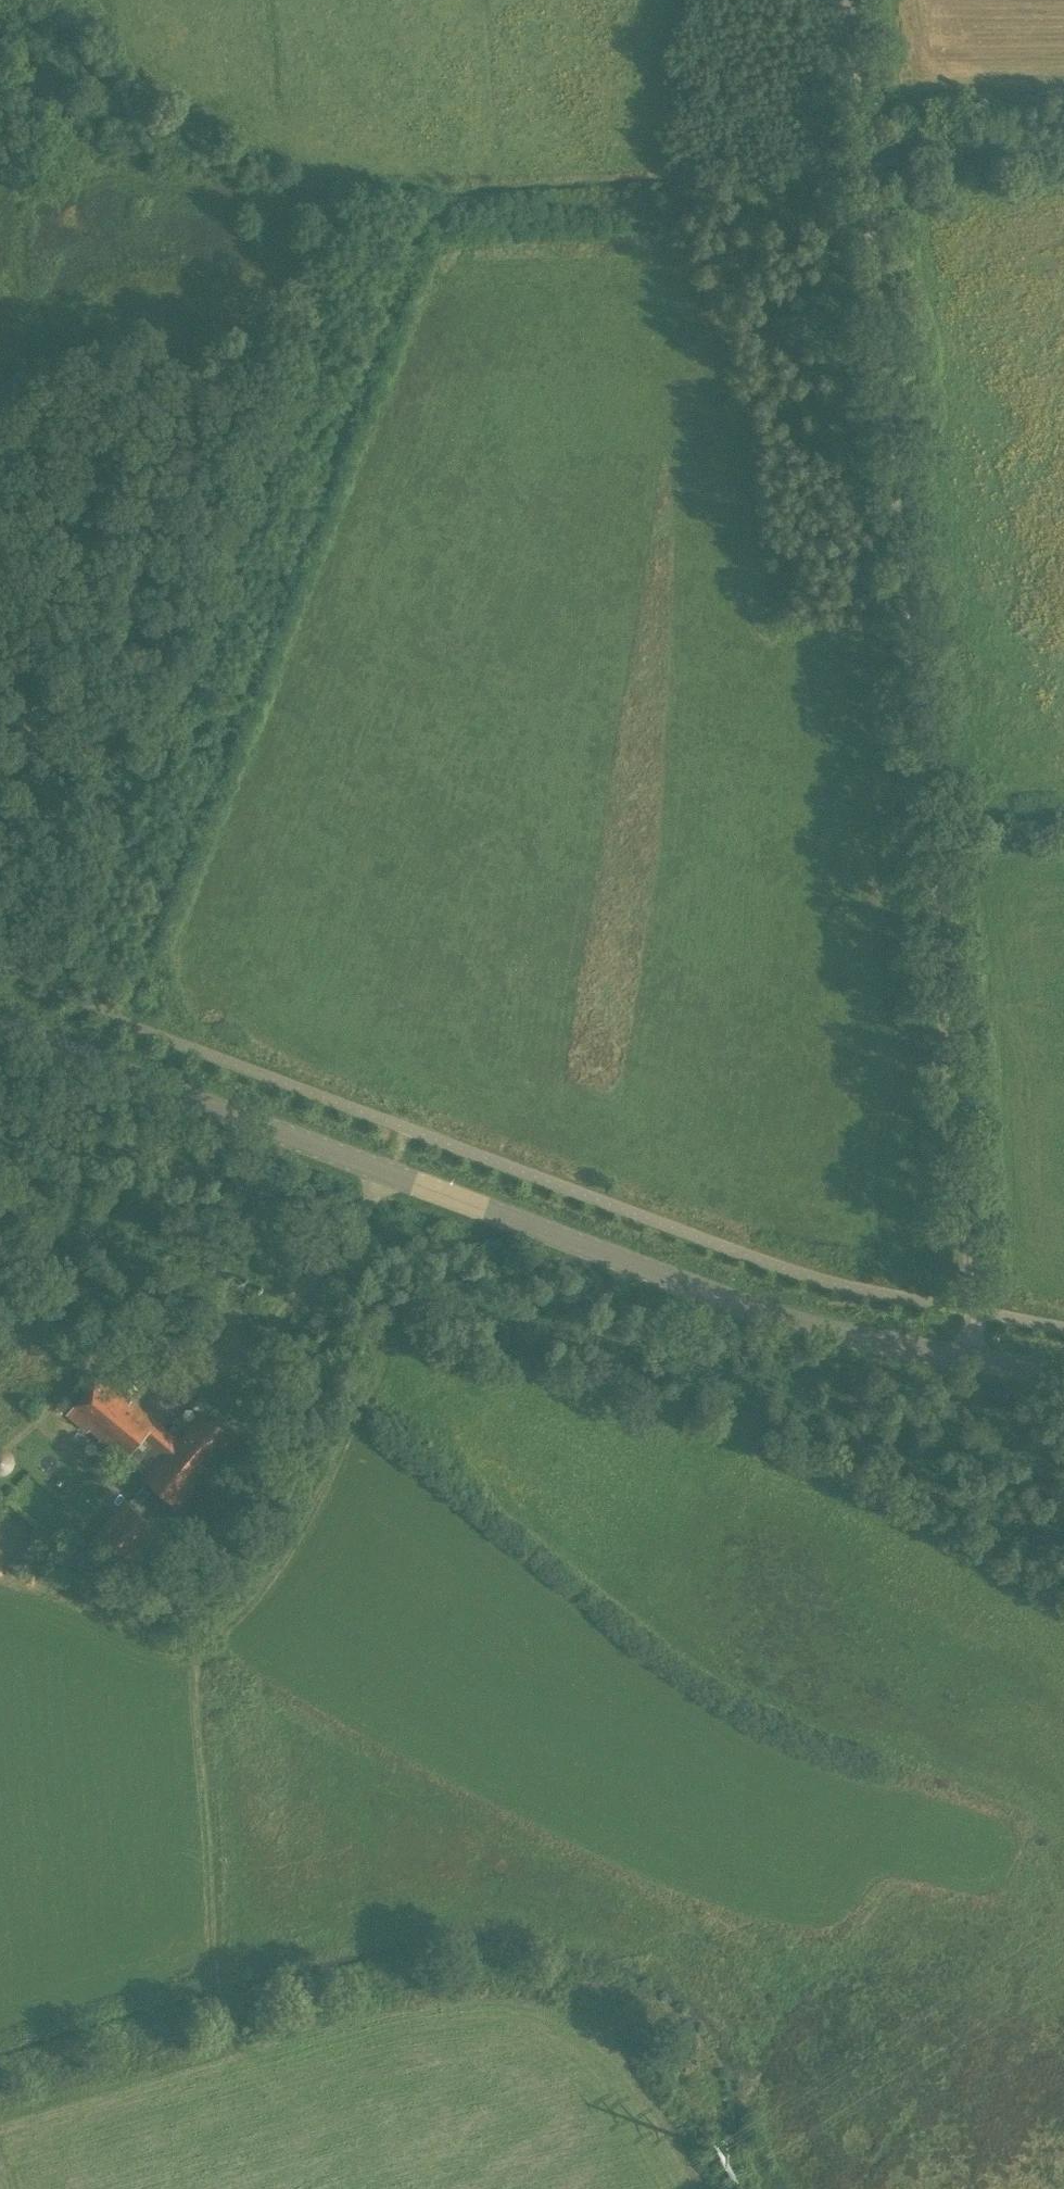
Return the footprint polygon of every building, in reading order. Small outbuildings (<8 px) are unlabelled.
[(3,81),(0,83),(0,108),(15,98),(3,81)] [(92,1542),(99,1548),(161,1474),(160,1469),(176,1451),(174,1446),(179,1441),(131,1401),(129,1403),(119,1395),(121,1392),(101,1375),(69,1414),(89,1431),(92,1427),(102,1436),(98,1440),(123,1460),(126,1457),(145,1474),(142,1477),(147,1480),(128,1503),(126,1502),(92,1542)] [(161,1474),(99,1548),(127,1572),(160,1531),(135,1509),(154,1486),(178,1506),(211,1468),(209,1466),(232,1438),(202,1413),(179,1441),(174,1446),(176,1451),(160,1469),(161,1474)]
